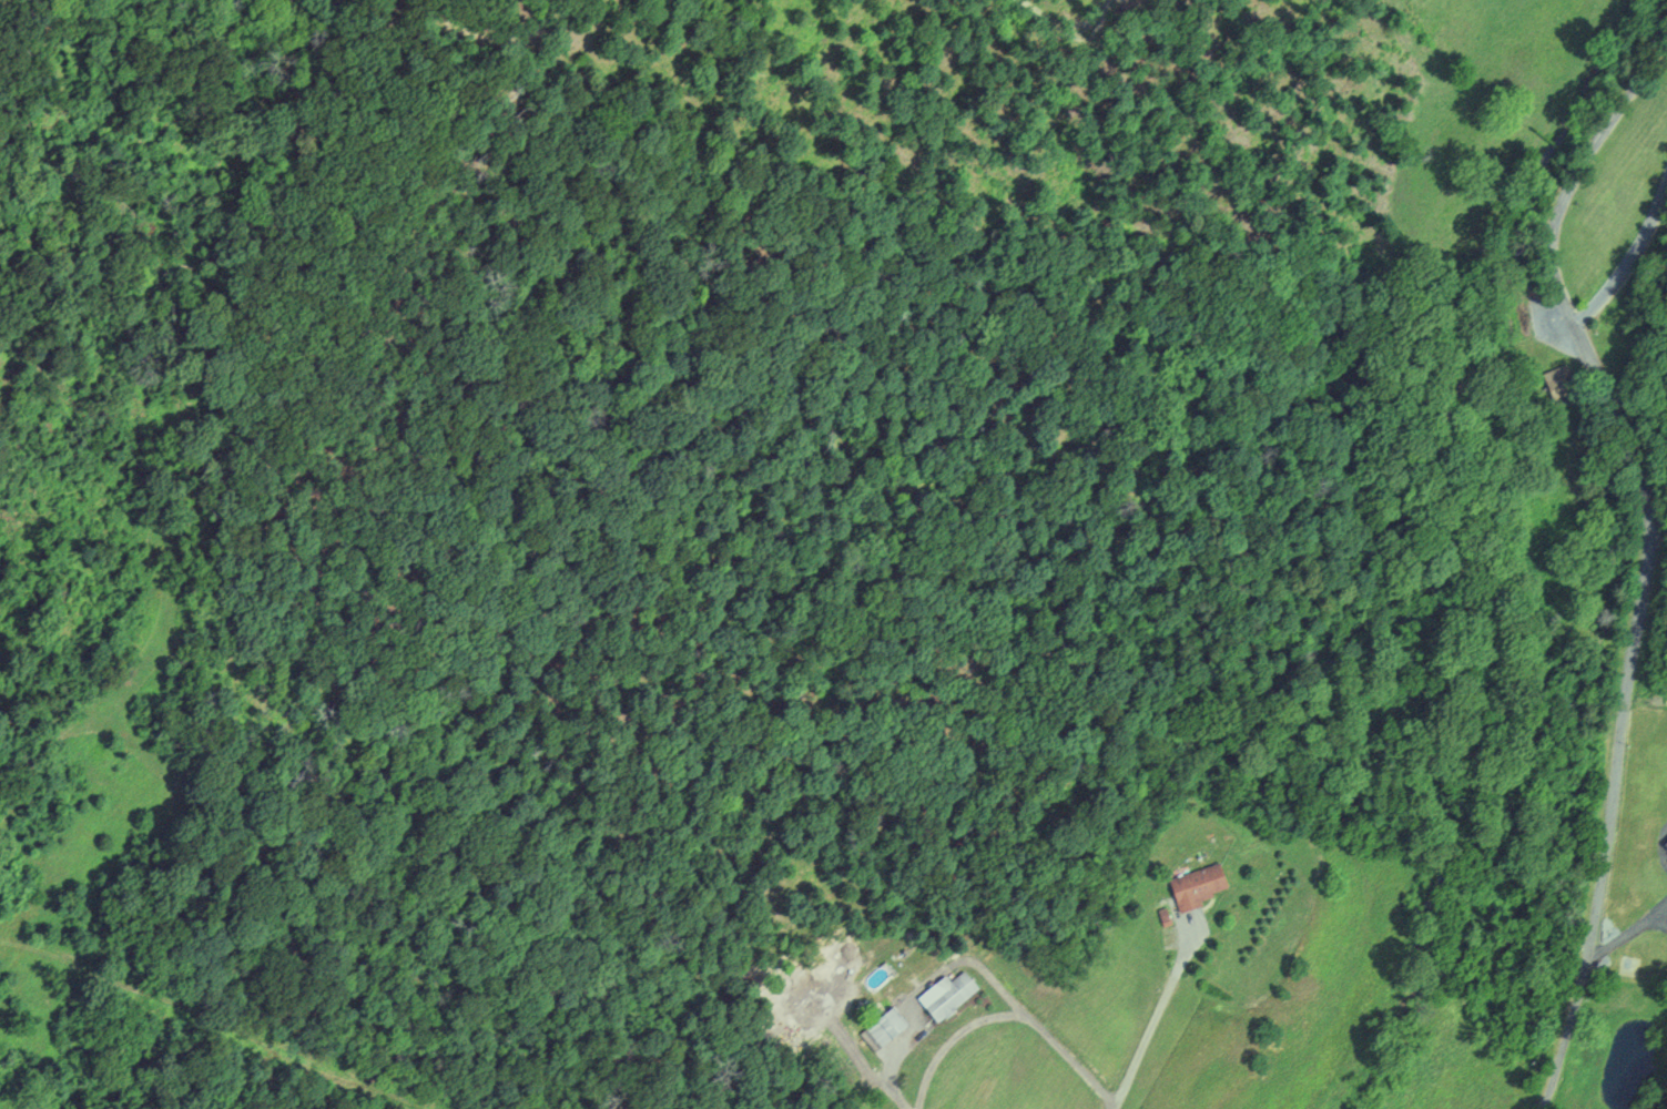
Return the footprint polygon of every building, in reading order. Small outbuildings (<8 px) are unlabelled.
[(1543,374),(1556,406),(1579,397),(1566,365),(1543,374)] [(1169,879),(1178,910),(1229,895),(1220,864),(1169,879)] [(924,1002),(936,1020),(979,990),(966,970),(945,984),(946,986),(924,1002)] [(906,1025),(891,1007),(865,1028),(880,1047),(906,1025)]
